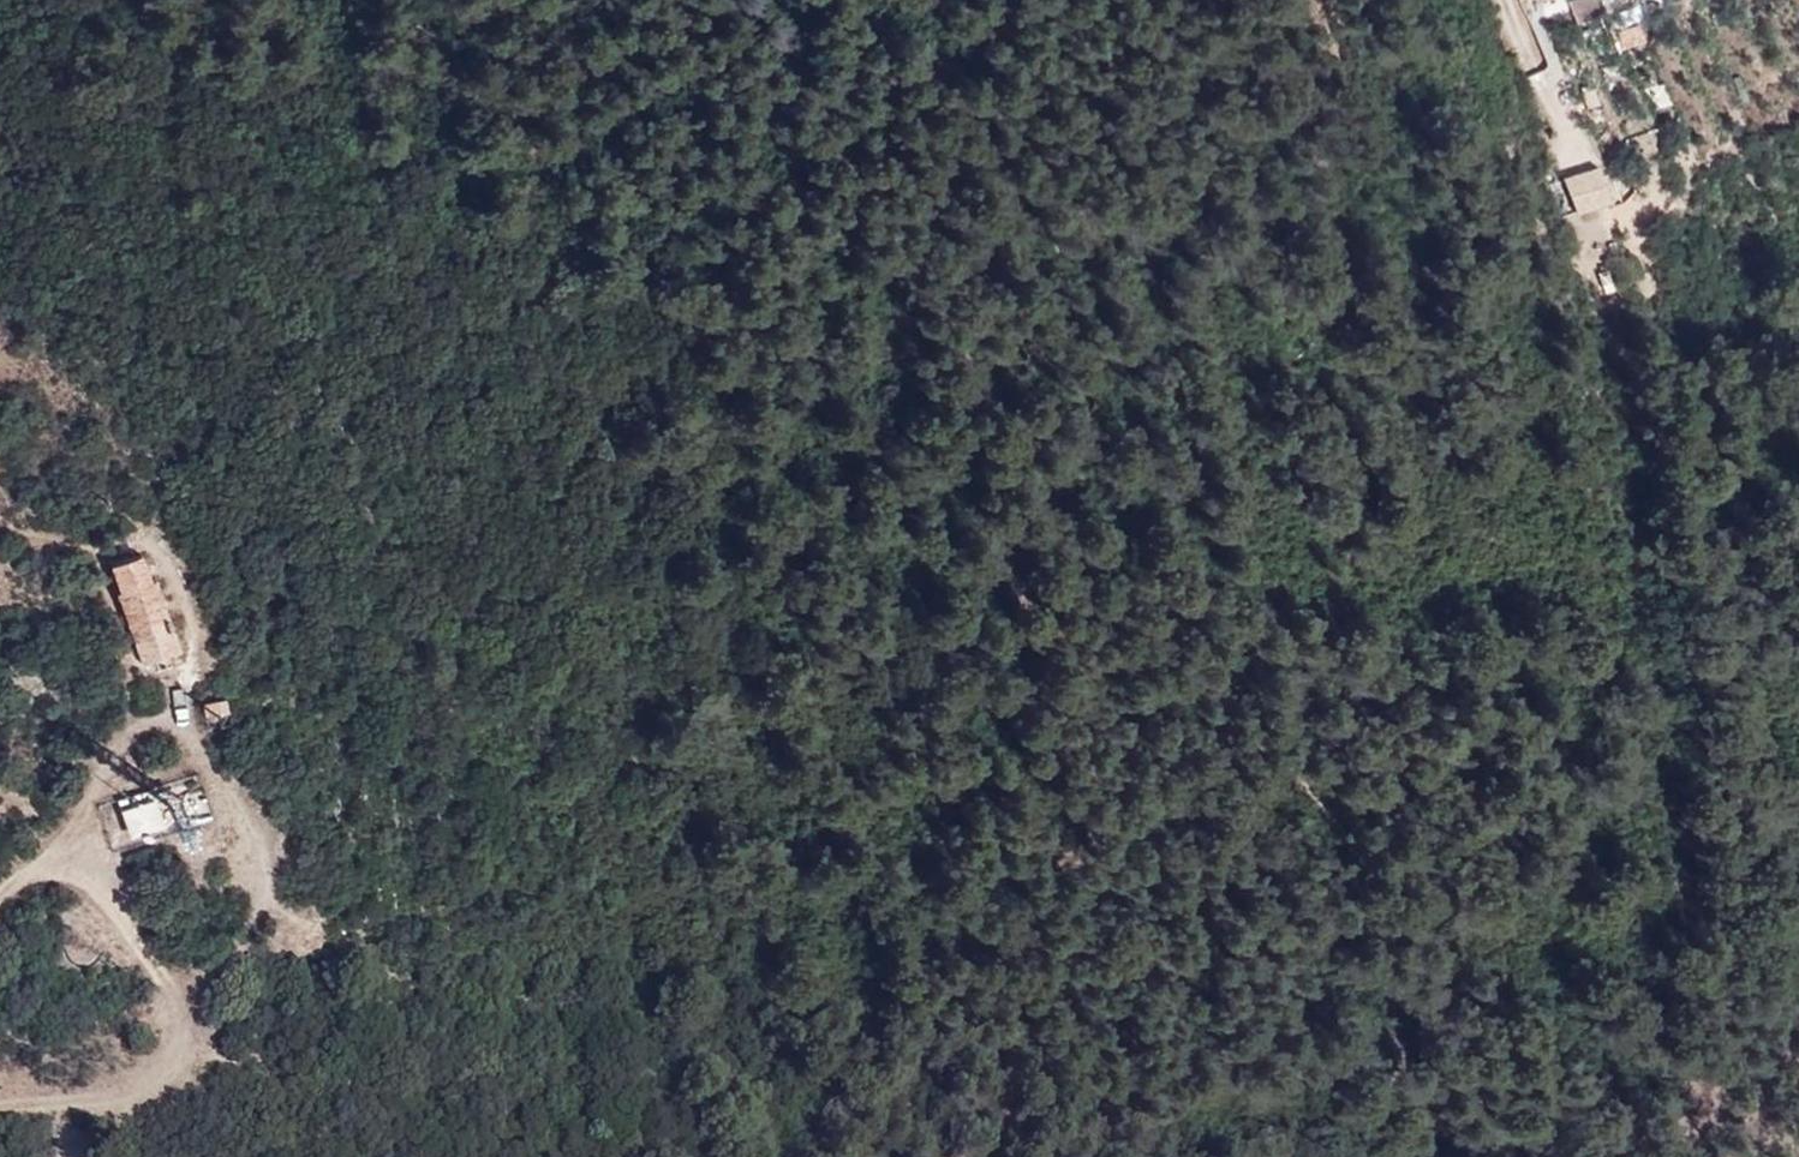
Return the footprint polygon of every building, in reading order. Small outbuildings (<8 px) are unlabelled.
[(1599,13),(1594,0),(1575,0),(1569,3),(1577,22),(1599,13)] [(1610,201),(1597,167),(1564,180),(1577,213),(1610,201)] [(157,823),(148,800),(120,809),(128,832),(157,823)]
